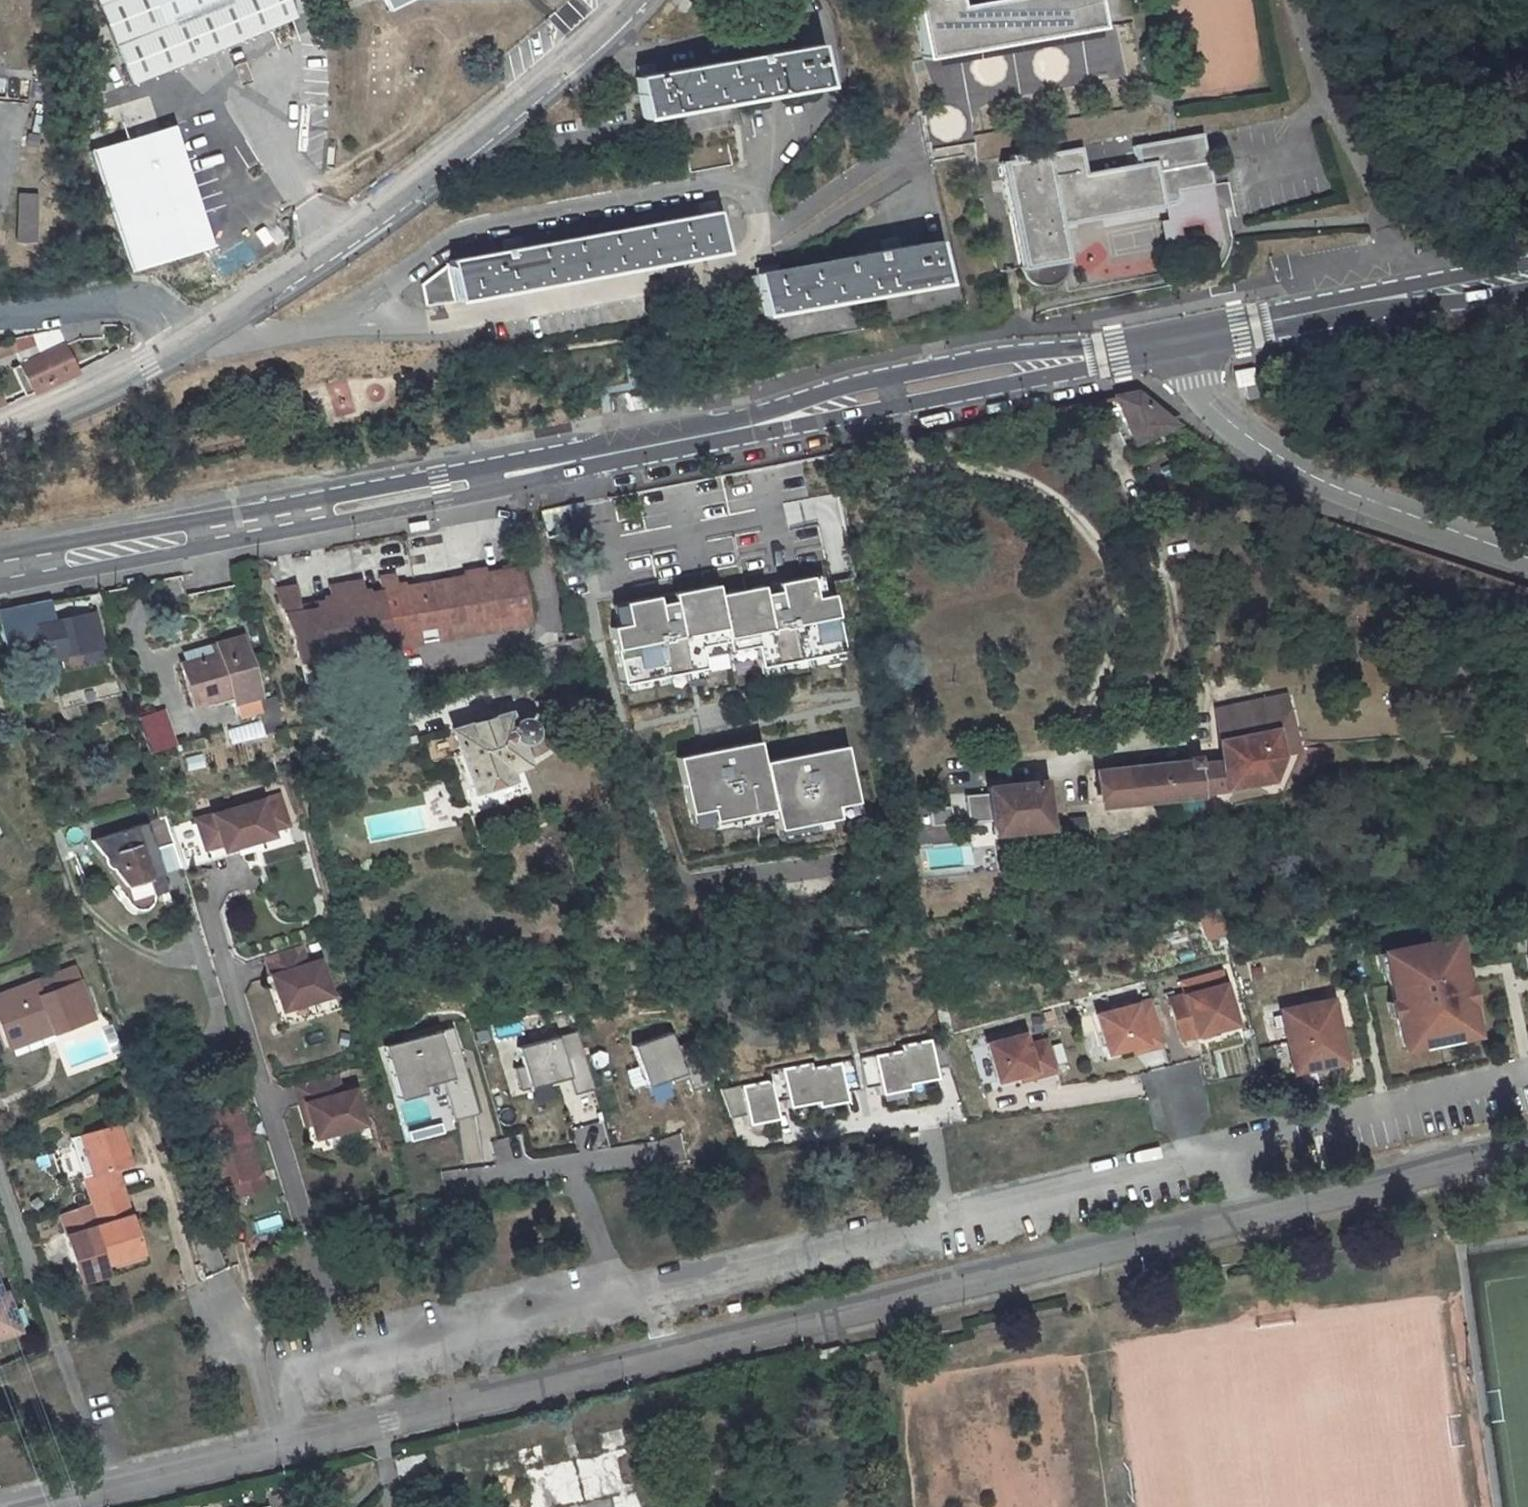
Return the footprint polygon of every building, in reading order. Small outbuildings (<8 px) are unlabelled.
[(133,81),(295,6),(293,0),(96,0),(133,81)] [(925,57),(1097,26),(1093,0),(987,0),(967,4),(967,0),(915,0),(925,57)] [(1115,78),(1115,56),(1104,55),(1104,41),(1052,39),(1051,77),(1115,78)] [(814,47),(635,78),(642,117),(821,86),(814,47)] [(1060,223),(1160,205),(1179,201),(1176,188),(1210,182),(1199,132),(1147,141),(1151,158),(1083,171),(1078,146),(1018,158),(1016,151),(1008,153),(1009,160),(1000,161),(1020,267),(1022,272),(1024,275),(1031,281),(1035,282),(1039,283),(1044,283),(1053,281),(1059,277),(1062,275),(1064,271),(1066,267),(1066,259),(1060,223)] [(1201,242),(1220,238),(1210,182),(1176,188),(1179,201),(1160,205),(1163,221),(1157,222),(1161,241),(1179,237),(1177,227),(1198,223),(1201,242)] [(724,251),(716,211),(452,259),(453,263),(425,276),(419,279),(424,307),(458,297),(459,300),(724,251)] [(193,215),(166,227),(172,242),(166,246),(185,286),(218,270),(193,215)] [(756,274),(764,314),(943,282),(935,242),(764,272),(756,274)] [(18,346),(24,363),(65,344),(60,327),(41,331),(24,334),(14,335),(18,346)] [(0,336),(0,347),(18,346),(14,335),(7,336),(0,336)] [(65,344),(24,363),(35,391),(74,372),(72,363),(65,344)] [(24,363),(16,366),(27,395),(35,391),(24,363)] [(1235,373),(1238,386),(1244,385),(1255,383),(1252,370),(1235,373)] [(1136,393),(1116,397),(1134,442),(1157,433),(1164,448),(1187,435),(1136,393)] [(1154,487),(1168,481),(1160,461),(1146,467),(1154,487)] [(335,640),(372,634),(373,646),(530,621),(521,564),(485,570),(485,566),(464,569),(465,573),(398,584),(396,573),(382,575),(384,588),(366,591),(365,578),(330,584),(332,596),(313,600),(314,602),(300,604),(296,581),(274,586),(291,628),(297,659),(337,652),(335,640)] [(657,595),(622,602),(626,623),(609,626),(623,694),(758,667),(760,677),(788,671),(789,676),(807,673),(806,666),(842,658),(838,645),(829,596),(812,599),(808,578),(776,585),(777,592),(762,595),(760,585),(718,594),(715,582),(668,591),(669,599),(659,602),(657,595)] [(827,583),(829,596),(838,645),(867,639),(856,578),(840,581),(827,583)] [(18,636),(11,609),(0,610),(0,629),(3,640),(18,636)] [(59,650),(97,642),(92,616),(52,624),(53,625),(35,629),(43,660),(45,660),(61,657),(59,650)] [(372,634),(335,640),(337,652),(345,651),(373,646),(372,634)] [(221,654),(180,665),(191,705),(231,696),(234,705),(260,699),(243,639),(218,644),(221,654)] [(300,676),(348,668),(345,651),(337,652),(297,659),(300,676)] [(116,681),(57,700),(61,712),(77,706),(88,703),(120,693),(116,681)] [(1291,752),(1280,695),(1269,697),(1271,707),(1279,755),(1291,752)] [(1279,755),(1271,707),(1269,697),(1217,707),(1222,761),(1192,764),(1195,790),(1269,778),(1279,755)] [(262,703),(266,722),(281,719),(276,699),(262,703)] [(61,712),(64,722),(79,716),(77,706),(61,712)] [(146,752),(174,746),(164,706),(137,713),(146,752)] [(506,714),(452,732),(470,790),(507,779),(504,771),(522,764),(516,742),(520,742),(523,742),(526,741),(527,739),(529,737),(531,732),(531,726),(530,724),(527,720),(522,717),(517,716),(515,718),(509,722),(506,714)] [(265,721),(226,727),(229,744),(267,737),(265,721)] [(703,752),(677,757),(688,812),(710,808),(712,820),(772,808),(776,829),(835,817),(833,805),(855,801),(845,746),(763,762),(759,742),(703,752)] [(1192,764),(1103,773),(1106,800),(1195,790),(1192,764)] [(988,786),(993,833),(1049,827),(1044,779),(988,786)] [(965,795),(967,822),(986,821),(984,794),(965,795)] [(279,798),(195,820),(202,850),(219,845),(221,851),(271,838),(270,832),(287,827),(279,798)] [(949,806),(927,808),(929,825),(951,823),(949,806)] [(167,819),(89,841),(129,885),(114,889),(116,892),(117,893),(131,902),(138,905),(146,908),(150,907),(153,904),(153,902),(152,893),(164,890),(152,851),(175,845),(167,819)] [(779,840),(809,835),(807,826),(778,831),(779,840)] [(1218,912),(1199,920),(1209,941),(1227,933),(1218,912)] [(1458,933),(1379,948),(1399,1053),(1478,1038),(1458,933)] [(303,945),(272,954),(278,973),(273,975),(283,1009),(332,995),(322,960),(308,964),(303,945)] [(0,998),(0,1015),(8,1037),(53,1021),(57,1031),(95,1016),(82,983),(45,996),(40,983),(0,998)] [(1230,986),(1173,998),(1182,1038),(1238,1027),(1230,986)] [(1334,996),(1279,1007),(1293,1075),(1348,1064),(1334,996)] [(1152,1000),(1095,1012),(1104,1053),(1160,1041),(1152,1000)] [(454,1029),(390,1046),(403,1098),(445,1087),(453,1117),(475,1112),(454,1029)] [(1045,1030),(988,1042),(997,1082),(1053,1071),(1045,1030)] [(709,1086),(694,1042),(677,1047),(673,1034),(634,1047),(647,1086),(687,1072),(693,1091),(709,1086)] [(590,1086),(574,1037),(521,1054),(532,1090),(565,1080),(569,1093),(590,1086)] [(901,1052),(862,1059),(867,1085),(881,1082),(883,1094),(910,1089),(909,1083),(937,1078),(935,1067),(949,1064),(944,1037),(900,1045),(901,1052)] [(767,1077),(724,1086),(730,1117),(745,1114),(748,1126),(778,1120),(773,1097),(788,1094),(791,1105),(819,1100),(820,1106),(844,1101),(841,1088),(857,1085),(852,1058),(813,1066),(812,1060),(766,1069),(767,1077)] [(343,1093),(312,1103),(318,1122),(313,1123),(319,1143),(324,1158),(372,1143),(362,1108),(348,1112),(343,1093)] [(257,1171),(235,1102),(190,1116),(212,1186),(230,1180),(257,1171)] [(312,1103),(302,1106),(314,1145),(319,1143),(313,1123),(318,1122),(312,1103)] [(114,1127),(81,1137),(93,1176),(84,1178),(92,1204),(124,1194),(117,1169),(128,1165),(114,1127)] [(72,1141),(84,1178),(93,1176),(81,1137),(72,1141)] [(257,1171),(230,1180),(234,1191),(260,1183),(257,1171)] [(68,1236),(83,1281),(106,1273),(104,1265),(144,1252),(124,1194),(92,1204),(71,1213),(78,1233),(68,1236)] [(62,1216),(68,1236),(78,1233),(71,1213),(62,1216)] [(279,1213),(254,1221),(258,1232),(283,1225),(279,1213)] [(106,1273),(107,1274),(147,1261),(144,1252),(104,1265),(106,1273)] [(19,1327),(5,1287),(0,1289),(0,1334),(19,1327)] [(397,1458),(401,1476),(430,1470),(426,1451),(397,1458)] [(609,1456),(611,1484),(634,1482),(632,1454),(609,1456)] [(521,1471),(528,1506),(547,1506),(589,1498),(581,1459),(521,1471)] [(637,1493),(554,1506),(639,1506),(637,1493)]
